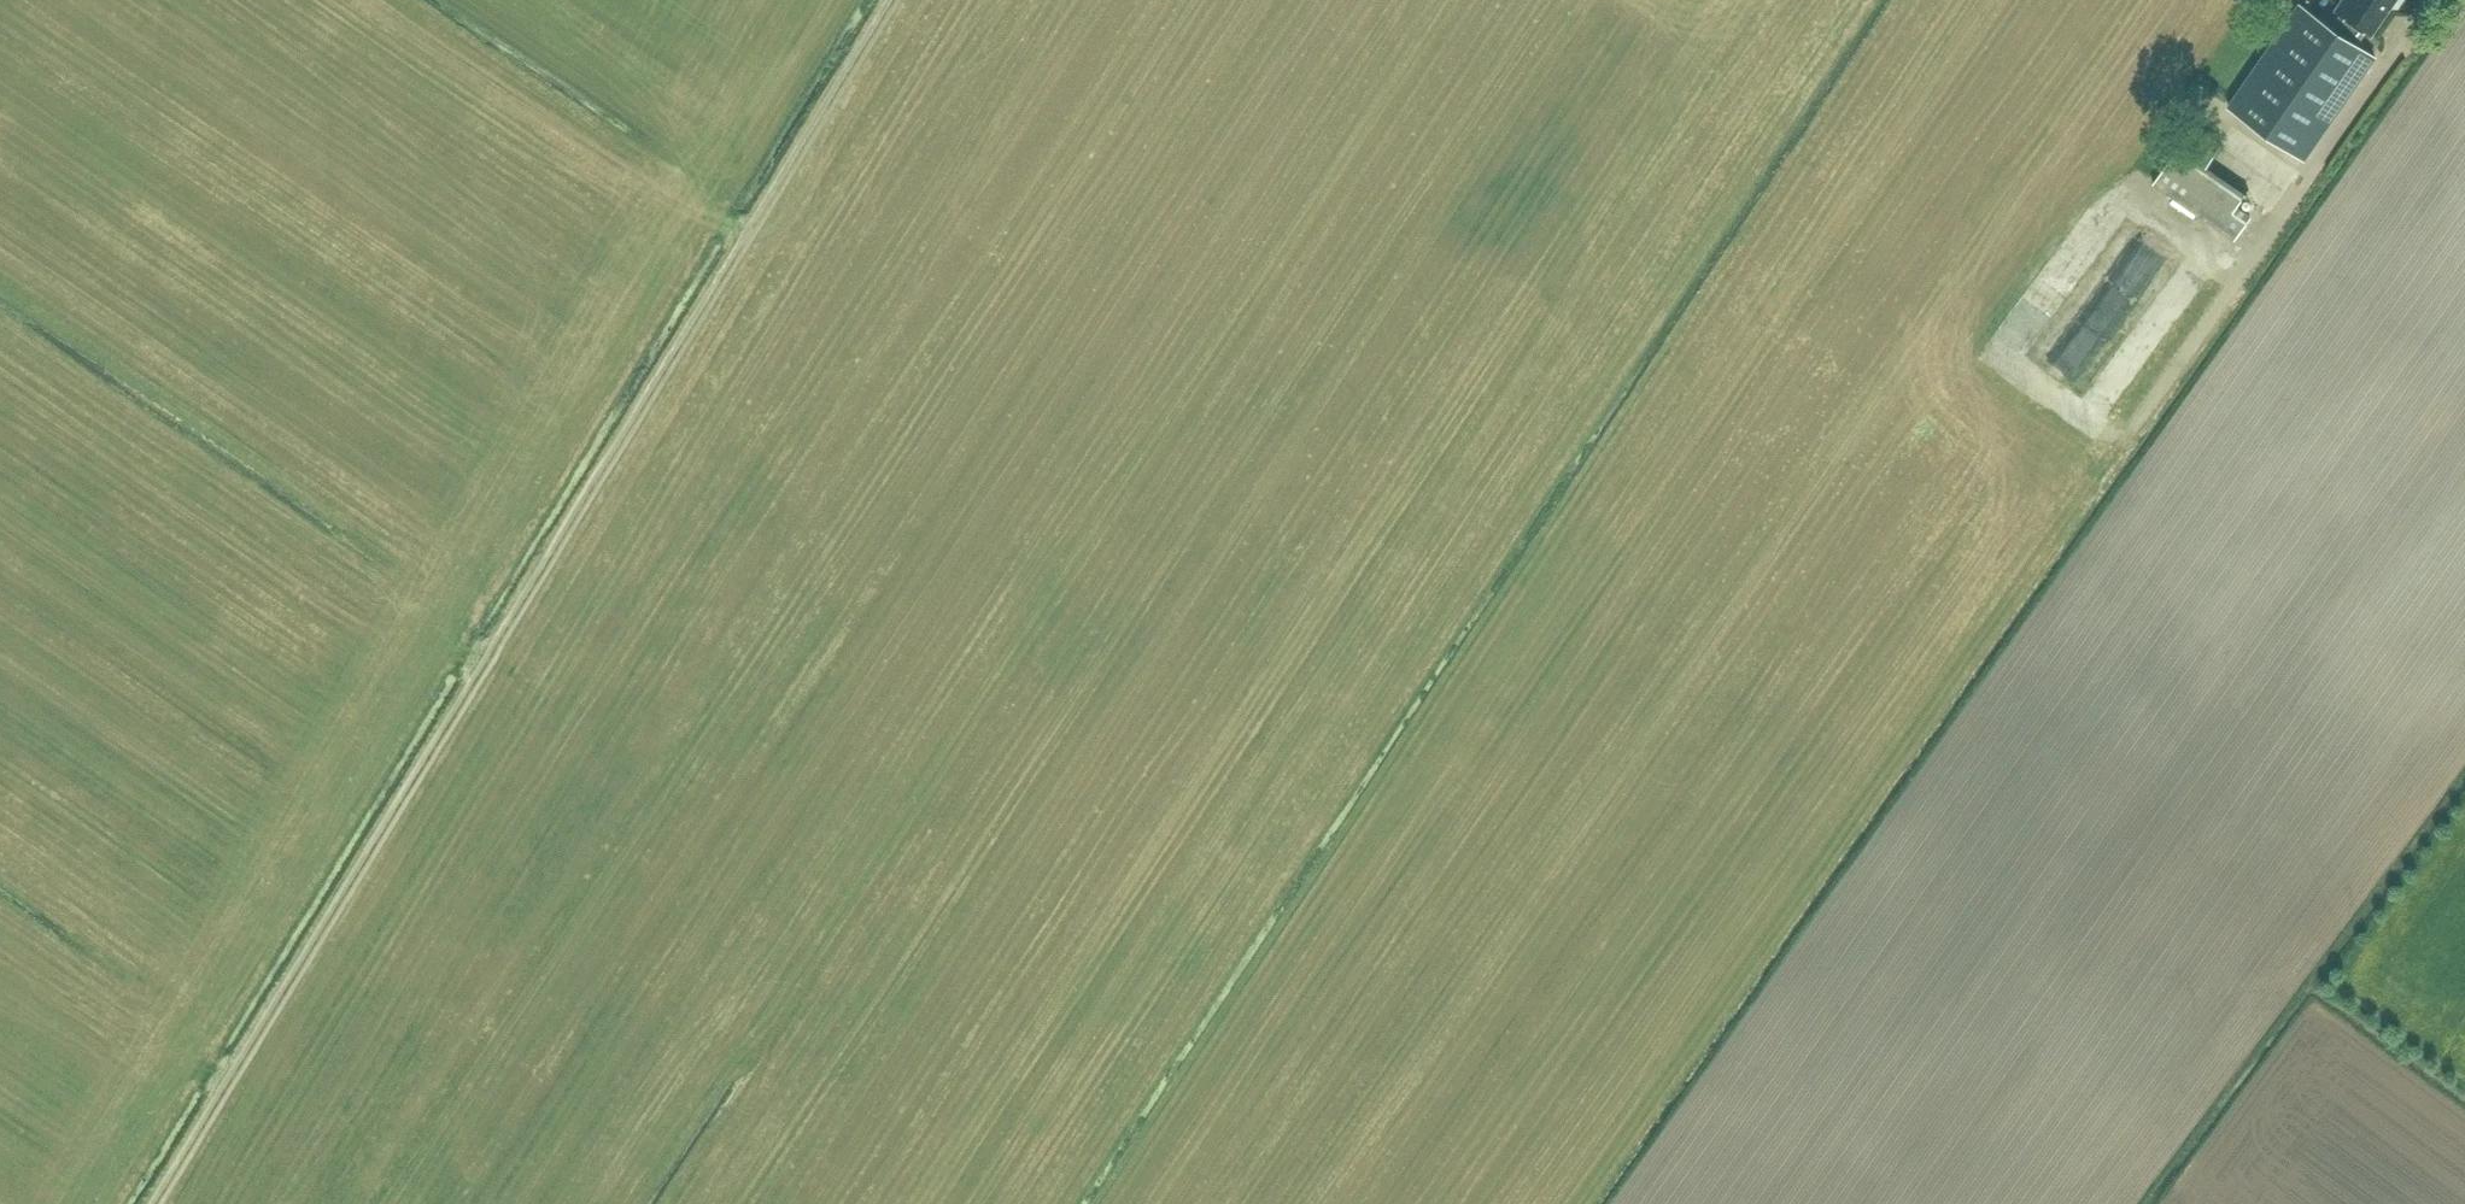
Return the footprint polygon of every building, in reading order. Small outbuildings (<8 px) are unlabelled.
[(2229,104),(2303,156),(2374,55),(2356,43),(2366,29),(2370,33),(2390,4),(2397,5),(2400,0),(2341,0),(2335,8),(2340,11),(2330,25),(2299,4),(2229,104)]
